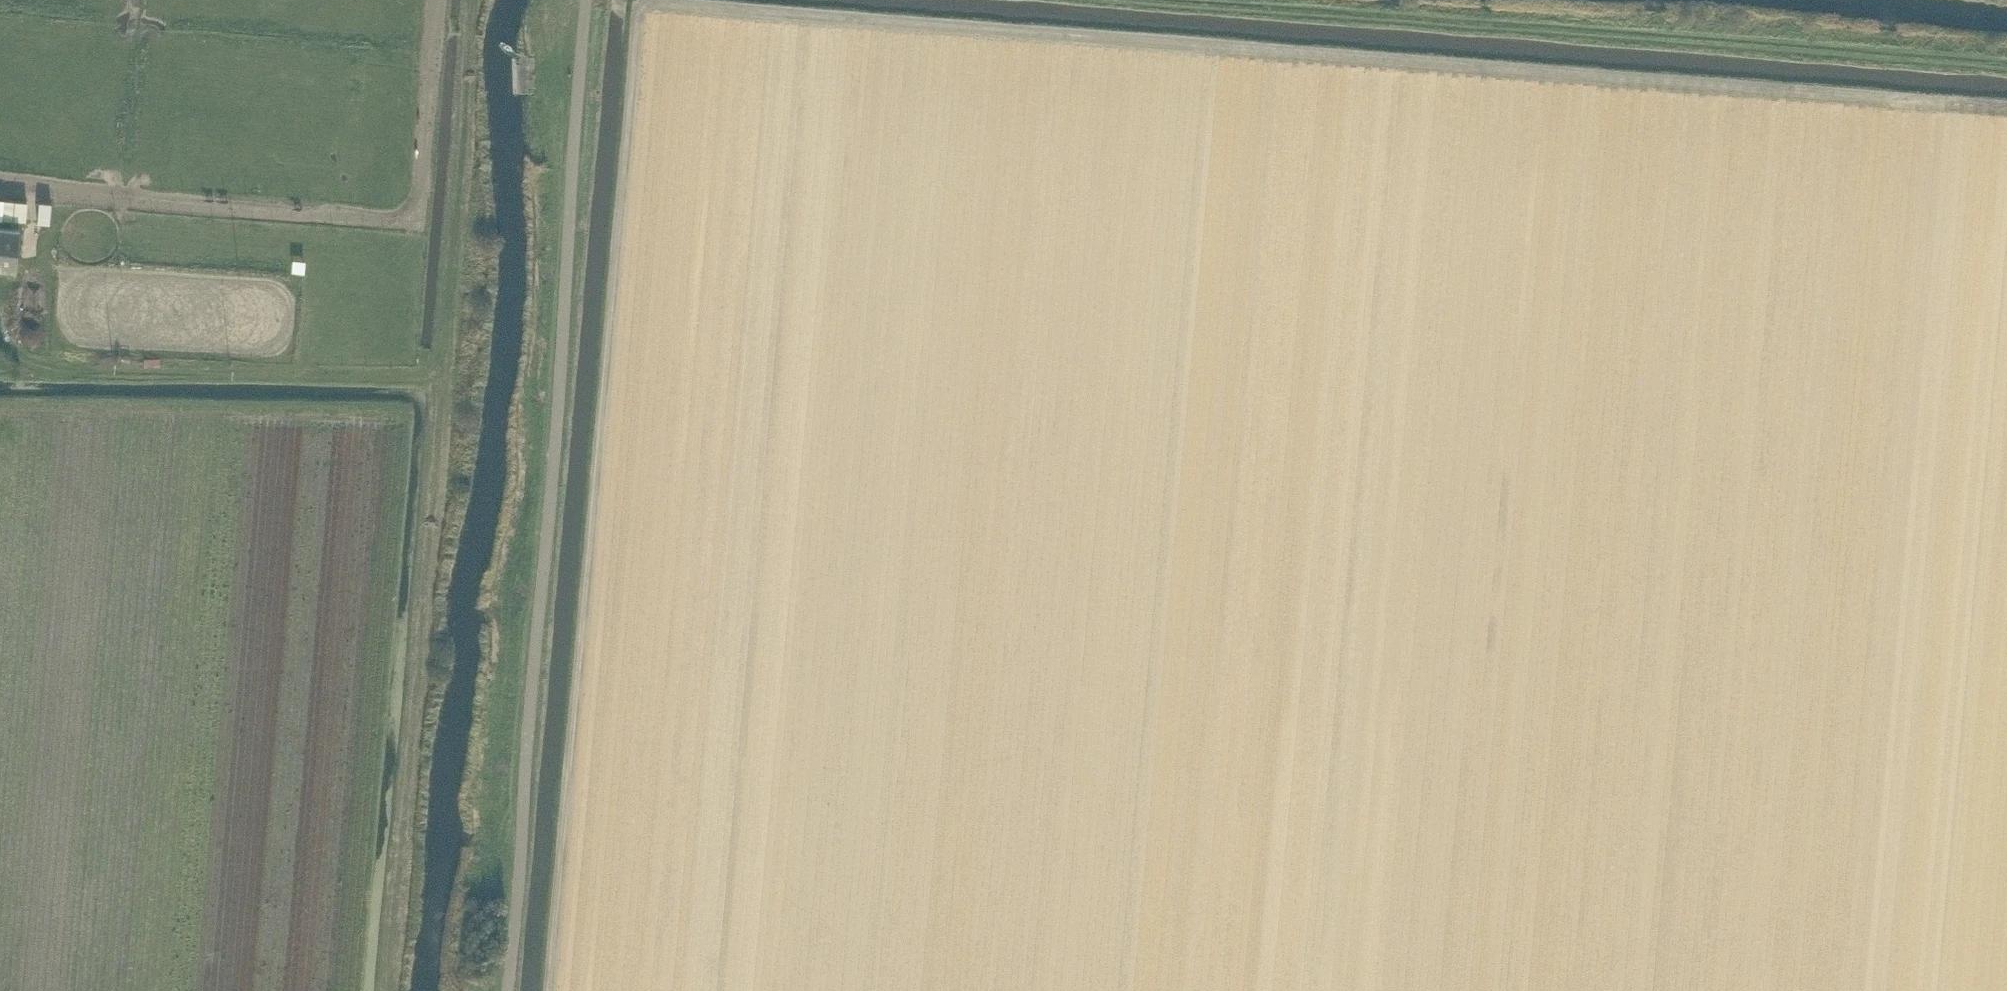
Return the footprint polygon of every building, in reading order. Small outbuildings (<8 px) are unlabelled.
[(19,225),(0,223),(0,263),(16,265),(19,225)]
